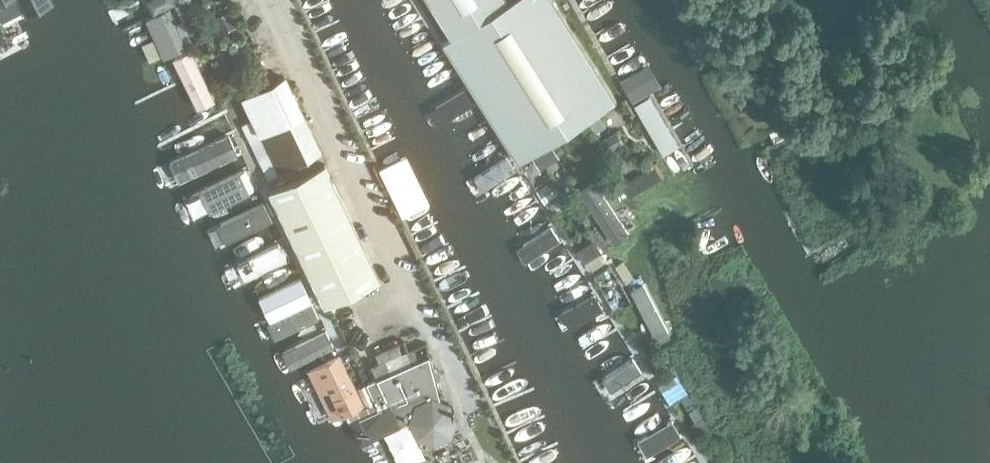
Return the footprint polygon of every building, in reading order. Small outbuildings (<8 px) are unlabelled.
[(27,13),(51,1),(51,0),(20,0),(27,13)] [(150,0),(157,10),(174,3),(173,0),(151,0),(150,0)] [(451,36),(443,42),(518,161),(616,98),(554,0),(509,0),(508,0),(428,0),(451,36)] [(218,32),(240,22),(233,8),(211,18),(218,32)] [(169,9),(146,20),(163,57),(185,46),(169,9)] [(173,58),(174,60),(198,107),(214,99),(189,50),(173,58)] [(242,96),(252,119),(240,124),(267,179),(321,152),(284,76),(242,96)] [(444,121),(473,104),(464,90),(436,107),(444,121)] [(635,103),(663,152),(678,144),(650,95),(635,103)] [(228,135),(171,161),(179,179),(237,153),(228,135)] [(543,164),(561,153),(553,140),(535,151),(543,164)] [(507,156),(473,176),(481,188),(514,168),(507,156)] [(379,278),(324,163),(268,190),(324,305),(379,278)] [(585,168),(581,167),(574,171),(573,177),(610,237),(614,239),(622,235),(623,230),(621,225),(585,168)] [(626,182),(633,193),(657,178),(651,167),(626,182)] [(254,187),(245,169),(193,194),(190,198),(189,202),(190,207),(193,210),(197,212),(202,212),(254,187)] [(223,207),(229,222),(260,207),(253,193),(223,207)] [(523,243),(532,257),(559,240),(551,226),(523,243)] [(287,255),(281,244),(239,265),(245,276),(287,255)] [(300,277),(259,296),(270,319),(311,299),(300,277)] [(644,284),(631,290),(657,343),(670,336),(644,284)] [(563,312),(571,326),(603,308),(594,294),(563,312)] [(274,339),(319,318),(312,303),(267,324),(274,339)] [(290,367),(333,345),(326,331),(283,353),(290,367)] [(389,367),(421,357),(417,343),(402,348),(400,341),(383,346),(389,367)] [(378,407),(349,420),(360,445),(408,422),(416,438),(434,444),(451,437),(458,419),(450,402),(440,398),(428,354),(367,382),(378,407)] [(363,406),(339,355),(307,371),(331,421),(363,406)] [(611,389),(641,370),(632,358),(603,377),(611,389)] [(652,450),(680,434),(671,420),(644,437),(652,450)] [(424,462),(463,462),(468,461),(463,448),(424,462)]
